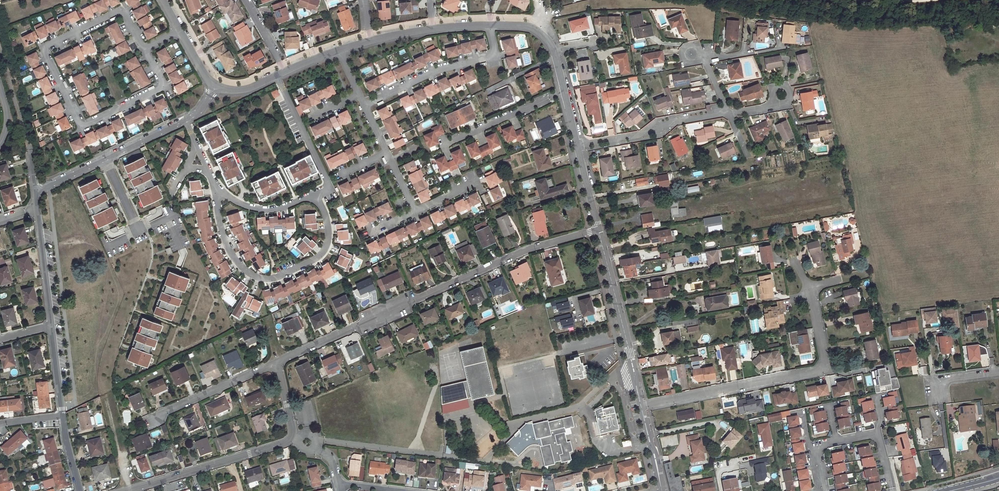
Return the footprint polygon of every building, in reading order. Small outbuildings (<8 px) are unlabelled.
[(93,5),(96,11),(99,10),(100,12),(108,9),(106,6),(108,6),(106,0),(103,0),(96,3),(93,5)] [(134,7),(136,10),(134,12),(138,19),(139,18),(145,14),(146,14),(142,7),(139,0),(138,0),(127,0),(130,6),(132,4),(134,7)] [(188,7),(190,6),(191,11),(197,9),(201,7),(198,0),(186,0),(188,7)] [(231,0),(227,0),(219,5),(222,10),(224,8),(226,12),(232,21),(242,15),(237,5),(235,6),(233,3),(231,0)] [(298,4),(306,7),(306,8),(311,10),(312,8),(317,10),(319,2),(314,0),(300,0),(298,4)] [(400,4),(401,14),(411,13),(411,11),(410,9),(418,8),(417,0),(409,0),(410,3),(400,4)] [(458,1),(455,0),(445,0),(442,5),(452,11),(453,10),(455,7),(458,1)] [(284,1),(273,5),(276,13),(280,22),(288,19),(286,14),(288,13),(284,1)] [(381,19),(390,18),(389,5),(390,4),(390,2),(388,2),(388,1),(377,1),(378,10),(380,10),(381,19)] [(93,5),(82,10),(87,19),(94,15),(93,13),(96,11),(93,5)] [(338,13),(344,30),(353,27),(350,20),(352,19),(348,9),(346,10),(340,13),(338,13)] [(70,11),(67,13),(72,23),(75,22),(80,19),(76,11),(71,13),(70,11)] [(64,16),(59,19),(60,20),(63,26),(63,27),(72,23),(67,13),(63,14),(64,16)] [(640,14),(630,16),(632,27),(635,27),(636,36),(644,35),(645,36),(652,35),(650,25),(645,26),(643,26),(643,24),(640,14)] [(680,14),(667,20),(671,28),(676,26),(679,33),(687,30),(680,14)] [(144,24),(145,27),(152,24),(147,15),(146,16),(140,20),(138,20),(141,26),(144,24)] [(609,27),(609,26),(613,26),(613,27),(613,29),(616,29),(616,30),(620,30),(620,16),(598,17),(598,25),(602,25),(602,29),(606,29),(609,29),(609,27)] [(586,17),(569,22),(572,32),(588,28),(586,17)] [(210,20),(202,24),(207,33),(206,34),(210,41),(219,36),(210,20)] [(727,20),(726,30),(728,30),(727,39),(737,40),(738,21),(727,20)] [(51,33),(54,31),(60,29),(59,27),(57,22),(56,21),(51,23),(50,21),(47,22),(47,24),(51,31),(51,33)] [(317,21),(310,23),(306,24),(306,25),(309,33),(309,34),(313,32),(314,34),(325,30),(326,32),(330,30),(327,22),(323,24),(322,21),(317,23),(317,21)] [(756,22),(756,27),(757,27),(757,31),(757,34),(755,34),(753,33),(753,42),(763,42),(764,37),(766,37),(766,27),(767,28),(768,23),(756,22)] [(117,23),(109,27),(111,32),(109,33),(111,36),(121,31),(118,25),(117,23)] [(51,31),(47,24),(44,26),(37,29),(41,38),(49,35),(47,33),(51,31)] [(152,24),(145,27),(147,30),(145,32),(149,39),(157,34),(152,24)] [(246,25),(235,32),(242,46),(253,40),(250,36),(249,33),(250,33),(251,32),(246,25)] [(783,25),(783,35),(784,35),(784,42),(794,43),(795,34),(793,34),(794,26),(783,25)] [(39,38),(36,31),(23,37),(27,45),(36,41),(36,39),(39,38)] [(125,40),(121,31),(111,36),(112,39),(114,38),(117,43),(118,43),(124,40),(125,40)] [(296,32),(285,32),(286,38),(287,38),(287,48),(297,47),(297,41),(298,41),(298,37),(296,37),(296,32)] [(87,53),(88,54),(91,53),(90,51),(95,48),(91,40),(83,44),(84,47),(87,53)] [(483,40),(472,43),(474,50),(477,49),(478,52),(486,50),(483,40)] [(513,50),(511,40),(510,40),(502,42),(504,52),(506,52),(507,55),(517,53),(516,49),(513,50)] [(119,45),(116,47),(118,50),(120,49),(123,54),(130,49),(126,41),(125,42),(119,45)] [(221,41),(212,46),(214,50),(223,45),(221,41)] [(461,46),(463,53),(463,55),(471,53),(471,51),(474,50),(472,43),(461,45),(461,46)] [(223,45),(214,50),(218,57),(219,57),(221,56),(224,63),(223,63),(226,70),(235,65),(231,59),(233,58),(229,51),(227,52),(223,45)] [(77,55),(78,58),(87,53),(84,47),(81,49),(79,46),(74,48),(74,50),(77,55)] [(459,47),(446,50),(448,59),(458,56),(458,55),(461,54),(459,47)] [(164,60),(166,63),(172,60),(165,48),(157,52),(163,61),(164,60)] [(72,49),(64,53),(69,63),(72,62),(71,60),(76,57),(76,56),(73,50),(72,49)] [(260,50),(251,55),(249,53),(243,57),(249,67),(254,65),(255,64),(256,66),(266,60),(260,50)] [(436,51),(425,56),(428,63),(431,61),(432,63),(440,60),(436,51)] [(662,51),(646,54),(647,56),(643,57),(644,68),(652,66),(652,64),(663,62),(662,51)] [(37,52),(28,56),(33,67),(39,64),(38,60),(40,59),(37,52)] [(517,67),(515,56),(519,55),(518,52),(517,53),(507,55),(508,58),(506,59),(509,69),(517,67)] [(64,53),(55,57),(59,65),(64,63),(65,65),(69,63),(64,53)] [(626,53),(613,55),(615,64),(619,63),(620,74),(629,72),(626,53)] [(807,53),(797,55),(799,65),(799,64),(801,71),(811,69),(807,53)] [(141,65),(139,62),(136,56),(128,61),(131,66),(129,67),(131,70),(134,68),(139,65),(141,65)] [(425,56),(415,61),(415,63),(418,69),(419,70),(426,66),(425,64),(428,63),(425,56)] [(780,56),(765,59),(766,68),(773,67),(782,65),(780,56)] [(172,60),(166,63),(168,66),(165,68),(168,73),(169,72),(175,69),(177,68),(172,60)] [(588,60),(577,61),(579,71),(581,71),(582,79),(592,78),(588,60)] [(739,63),(728,65),(730,79),(742,77),(739,63)] [(41,67),(39,64),(33,67),(38,77),(39,77),(45,74),(47,73),(43,65),(41,67)] [(405,64),(401,66),(406,76),(414,72),(414,71),(411,65),(411,64),(405,66),(405,64)] [(135,70),(134,71),(137,76),(134,77),(136,80),(146,74),(143,69),(142,66),(140,67),(135,70)] [(399,70),(394,72),(394,73),(397,79),(398,80),(406,76),(401,66),(398,67),(399,70)] [(529,89),(531,94),(541,89),(538,84),(537,81),(534,76),(539,73),(537,69),(525,76),(527,79),(526,80),(530,88),(529,89)] [(183,78),(184,77),(182,74),(180,75),(177,70),(176,71),(170,74),(169,75),(174,83),(176,82),(183,78)] [(465,76),(462,78),(465,84),(476,79),(471,70),(464,74),(465,76)] [(389,73),(378,78),(382,85),(385,83),(386,86),(393,82),(393,81),(390,75),(389,73)] [(687,73),(672,76),(674,86),(689,83),(687,73)] [(73,78),(77,86),(87,81),(86,78),(84,79),(81,74),(73,78)] [(146,74),(136,80),(138,83),(140,82),(143,87),(151,82),(146,74)] [(41,80),(39,81),(45,93),(52,90),(51,87),(52,86),(48,77),(46,77),(41,80)] [(458,77),(451,80),(453,86),(455,89),(465,84),(462,78),(459,79),(458,77)] [(183,78),(176,82),(178,85),(176,86),(180,93),(188,88),(183,78)] [(378,78),(366,84),(370,92),(379,88),(379,86),(382,85),(378,78)] [(439,84),(436,86),(440,93),(450,87),(447,82),(446,78),(438,82),(439,84)] [(87,81),(77,86),(79,89),(81,95),(82,94),(88,91),(89,91),(87,86),(89,85),(87,81)] [(594,83),(580,86),(581,92),(595,89),(594,83)] [(758,84),(743,90),(743,91),(746,98),(746,100),(755,96),(762,93),(758,84)] [(331,85),(319,91),(322,98),(325,97),(326,98),(335,93),(331,85)] [(432,85),(425,89),(428,96),(429,98),(440,93),(436,86),(433,87),(432,85)] [(673,100),(668,87),(666,88),(664,88),(667,97),(669,96),(671,101),(673,100)] [(689,88),(681,90),(683,104),(691,103),(692,104),(701,102),(701,99),(699,92),(690,93),(689,88)] [(508,89),(488,98),(494,109),(509,103),(508,101),(512,99),(508,89)] [(595,89),(581,92),(583,102),(586,101),(588,101),(589,105),(590,105),(591,113),(600,112),(595,89)] [(609,103),(617,101),(617,100),(626,98),(624,89),(607,92),(609,103)] [(54,93),(52,90),(45,93),(50,104),(52,103),(58,100),(60,99),(56,92),(54,93)] [(415,96),(412,98),(415,104),(426,99),(425,97),(422,91),(421,90),(414,94),(415,96)] [(803,93),(800,93),(802,101),(803,101),(805,110),(814,108),(812,97),(817,96),(816,91),(811,91),(811,90),(809,91),(809,92),(803,93)] [(319,91),(308,96),(309,98),(312,104),(313,105),(320,102),(319,99),(322,98),(319,91)] [(83,98),(87,107),(97,102),(95,98),(93,99),(91,94),(90,95),(84,98),(83,98)] [(304,100),(299,102),(303,110),(311,106),(311,105),(308,99),(306,96),(303,98),(304,100)] [(664,97),(654,101),(657,109),(661,107),(667,105),(668,107),(673,105),(671,101),(669,96),(667,97),(664,98),(664,97)] [(408,97),(401,100),(405,109),(415,104),(412,98),(409,99),(408,97)] [(164,98),(155,102),(157,105),(160,111),(160,112),(164,110),(163,108),(168,106),(164,98)] [(588,101),(586,101),(589,116),(594,115),(600,114),(600,112),(591,113),(590,105),(589,105),(588,101)] [(97,102),(87,107),(88,110),(91,115),(99,111),(97,106),(99,105),(97,102)] [(53,106),(52,107),(57,117),(64,114),(62,111),(65,110),(61,103),(60,103),(53,106)] [(609,103),(604,104),(604,116),(613,115),(612,104),(609,104),(609,103)] [(152,104),(147,106),(147,108),(150,113),(151,116),(160,111),(157,105),(154,107),(152,104)] [(470,106),(446,116),(451,128),(475,118),(470,106)] [(386,108),(378,112),(382,120),(383,120),(389,117),(392,116),(390,111),(388,112),(386,108)] [(142,109),(134,113),(139,123),(142,121),(141,119),(146,117),(145,115),(143,110),(142,109)] [(642,117),(635,110),(628,116),(625,112),(619,117),(627,126),(631,122),(632,123),(633,122),(634,122),(635,124),(642,117)] [(347,111),(338,115),(340,118),(343,124),(343,125),(346,123),(345,121),(350,119),(347,111)] [(134,113),(125,117),(129,125),(134,122),(135,124),(139,123),(134,113)] [(65,117),(64,114),(57,117),(63,130),(71,126),(67,117),(65,117)] [(335,116),(329,119),(330,120),(333,126),(334,128),(343,124),(340,118),(336,119),(335,116)] [(550,117),(536,123),(543,139),(557,133),(550,117)] [(114,124),(111,126),(114,132),(124,127),(120,118),(113,122),(114,124)] [(384,122),(383,122),(387,131),(397,126),(396,122),(394,123),(391,118),(390,119),(384,122)] [(328,120),(319,124),(324,134),(327,132),(326,130),(332,128),(331,127),(328,120)] [(786,120),(776,124),(779,131),(784,141),(793,136),(786,120)] [(217,126),(215,121),(203,126),(204,128),(201,130),(206,141),(205,141),(207,145),(209,144),(213,153),(227,146),(224,140),(226,139),(219,125),(217,126)] [(767,121),(750,129),(755,142),(764,139),(762,133),(770,129),(767,121)] [(814,136),(823,135),(826,134),(827,139),(832,139),(831,134),(828,134),(827,134),(825,124),(817,125),(817,123),(807,125),(808,135),(813,134),(814,136)] [(319,124),(311,128),(315,136),(320,133),(321,135),(324,134),(319,124)] [(107,126),(97,130),(98,131),(101,137),(101,138),(114,132),(111,126),(107,127),(107,126)] [(397,126),(387,131),(389,134),(391,139),(394,138),(399,135),(397,130),(399,129),(397,126)] [(522,139),(519,131),(515,133),(512,126),(503,130),(504,134),(503,134),(505,138),(506,138),(508,141),(517,138),(518,141),(522,139)] [(704,130),(694,132),(695,135),(696,135),(697,140),(706,139),(706,138),(714,136),(712,126),(704,128),(704,130)] [(436,138),(440,136),(437,128),(432,130),(434,133),(425,137),(426,140),(425,141),(427,145),(428,145),(430,148),(439,144),(436,138)] [(94,131),(86,135),(87,137),(84,138),(87,145),(98,140),(97,139),(95,133),(94,131)] [(489,154),(493,153),(492,149),(500,145),(495,134),(486,138),(489,145),(486,146),(489,154)] [(400,137),(395,139),(396,142),(388,146),(390,152),(405,145),(401,136),(400,137)] [(678,136),(670,140),(678,155),(687,151),(681,138),(679,139),(678,136)] [(80,138),(71,143),(75,151),(87,145),(84,138),(81,140),(80,138)] [(187,144),(176,138),(171,148),(173,149),(178,152),(180,149),(183,151),(187,144)] [(356,144),(353,145),(353,146),(356,153),(358,155),(366,151),(362,143),(357,146),(356,144)] [(475,143),(467,147),(472,158),(480,154),(482,158),(486,156),(482,148),(478,150),(475,143)] [(724,145),(717,148),(722,158),(735,152),(731,143),(724,146),(724,145)] [(353,146),(345,150),(345,153),(349,159),(349,160),(355,157),(353,154),(356,153),(353,146)] [(656,146),(647,147),(649,160),(659,159),(656,146)] [(543,148),(533,152),(538,170),(551,166),(550,160),(547,161),(546,158),(543,148)] [(178,152),(173,149),(167,159),(178,165),(182,158),(178,157),(180,153),(178,152)] [(465,161),(460,150),(451,154),(454,161),(451,163),(455,171),(458,169),(457,165),(465,161)] [(637,167),(636,162),(637,162),(636,155),(631,156),(629,157),(628,150),(621,152),(622,161),(625,161),(627,168),(637,167)] [(337,153),(334,154),(339,164),(347,160),(344,153),(343,152),(338,155),(337,153)] [(233,159),(230,153),(216,160),(221,169),(219,169),(221,173),(222,172),(227,184),(230,182),(231,184),(243,178),(240,173),(241,172),(234,158),(233,159)] [(332,158),(327,160),(331,168),(339,164),(334,154),(331,156),(332,158)] [(293,164),(284,169),(291,183),(297,180),(298,181),(312,174),(311,173),(317,170),(311,159),(309,160),(307,156),(296,162),(296,161),(292,163),(293,164)] [(444,157),(436,161),(441,173),(449,169),(451,172),(455,171),(451,163),(447,164),(444,157)] [(154,186),(141,158),(124,166),(128,173),(129,173),(132,179),(131,180),(134,187),(135,186),(140,196),(139,197),(141,201),(142,201),(145,206),(158,199),(157,197),(161,195),(159,191),(158,192),(155,186),(154,186)] [(610,158),(600,160),(601,169),(602,169),(603,176),(613,174),(610,158)] [(178,165),(167,159),(162,168),(169,173),(171,169),(175,171),(178,165)] [(413,162),(404,166),(406,172),(409,170),(411,173),(416,171),(417,170),(413,162)] [(0,167),(0,181),(9,178),(8,176),(10,175),(9,172),(8,173),(5,165),(0,167)] [(375,169),(366,173),(371,183),(374,182),(373,180),(379,177),(375,169)] [(491,171),(485,174),(486,177),(485,178),(489,187),(496,184),(497,184),(491,171)] [(255,186),(253,187),(259,198),(264,196),(265,197),(279,190),(278,189),(284,186),(278,172),(268,176),(268,174),(264,176),(265,177),(253,182),(255,186)] [(366,173),(358,177),(358,178),(361,184),(362,185),(367,183),(368,185),(371,183),(366,173)] [(412,175),(409,176),(411,182),(413,185),(423,180),(421,177),(419,178),(417,173),(412,175)] [(653,177),(654,184),(667,182),(666,174),(653,177)] [(361,187),(360,185),(357,178),(356,178),(351,180),(352,183),(349,185),(352,191),(361,187)] [(545,179),(535,182),(541,199),(554,195),(552,189),(548,190),(545,179)] [(94,180),(79,187),(83,194),(85,194),(88,200),(86,201),(90,209),(91,208),(94,214),(93,215),(96,223),(99,222),(101,226),(118,219),(113,210),(110,211),(108,208),(109,207),(100,189),(98,189),(94,180)] [(200,184),(200,180),(189,181),(190,184),(188,185),(189,196),(196,195),(196,197),(203,196),(202,189),(201,189),(200,184)] [(423,180),(413,185),(417,193),(424,190),(425,189),(422,184),(424,183),(423,180)] [(347,182),(339,186),(343,194),(348,192),(349,194),(352,192),(352,191),(349,185),(347,182)] [(496,184),(489,187),(491,191),(489,191),(494,201),(502,197),(496,184)] [(566,184),(555,188),(556,193),(558,194),(568,191),(566,184)] [(17,202),(14,192),(13,189),(12,190),(11,187),(2,191),(6,205),(17,202)] [(418,195),(419,198),(421,204),(430,200),(427,194),(429,194),(428,190),(425,192),(418,195)] [(469,199),(466,200),(470,207),(480,202),(476,193),(468,197),(469,199)] [(651,193),(638,195),(640,206),(653,204),(651,193)] [(200,206),(196,207),(197,215),(207,214),(206,210),(208,210),(209,209),(209,205),(208,205),(207,200),(199,201),(200,206)] [(462,200),(455,203),(455,204),(459,211),(459,212),(470,207),(466,200),(463,202),(462,200)] [(388,203),(375,209),(378,215),(381,214),(382,215),(392,211),(388,203)] [(445,211),(442,212),(445,219),(456,214),(455,213),(452,206),(451,205),(444,208),(445,211)] [(369,222),(369,223),(372,221),(376,219),(375,217),(378,215),(375,209),(365,214),(366,215),(369,222)] [(543,210),(533,213),(535,222),(534,222),(538,235),(544,233),(543,230),(546,229),(544,220),(545,219),(543,210)] [(438,211),(431,215),(435,224),(445,219),(442,212),(439,214),(438,211)] [(238,212),(227,216),(228,220),(229,220),(232,228),(242,224),(245,223),(244,219),(240,220),(238,212)] [(355,219),(359,227),(364,225),(367,223),(364,216),(362,213),(359,215),(360,217),(355,219)] [(207,214),(197,215),(198,223),(202,223),(203,228),(211,226),(210,221),(211,221),(210,217),(209,217),(207,218),(207,214)] [(311,228),(311,230),(318,230),(317,223),(316,223),(315,218),(315,214),(305,214),(305,218),(303,218),(304,229),(311,228)] [(506,214),(497,218),(505,236),(514,232),(506,214)] [(651,214),(641,216),(643,227),(653,225),(654,227),(660,226),(659,222),(653,223),(651,214)] [(273,229),(282,228),(281,220),(278,220),(277,219),(277,216),(273,217),(269,217),(269,219),(269,221),(270,227),(273,227),(273,229)] [(286,229),(294,228),(294,216),(289,216),(289,218),(281,218),(281,220),(282,228),(282,232),(286,232),(286,229)] [(421,222),(418,224),(421,230),(432,225),(427,216),(420,220),(421,222)] [(257,218),(257,228),(261,228),(261,229),(262,229),(262,234),(268,234),(268,229),(270,229),(270,227),(269,221),(265,221),(265,219),(265,217),(260,218),(257,218)] [(485,222),(474,226),(483,246),(494,241),(485,222)] [(414,223),(406,226),(407,227),(410,234),(411,235),(421,230),(418,224),(415,225),(414,223)] [(232,228),(230,229),(233,236),(235,235),(237,234),(238,238),(246,235),(249,234),(248,230),(245,231),(242,224),(232,228)] [(344,244),(351,244),(350,233),(348,233),(348,230),(343,230),(343,224),(336,225),(336,231),(338,231),(338,236),(338,241),(344,240),(344,244)] [(202,233),(200,233),(203,241),(204,241),(211,239),(210,236),(211,235),(213,234),(212,230),(211,227),(211,226),(203,228),(201,228),(202,233)] [(27,243),(27,240),(28,240),(27,237),(26,237),(23,228),(13,231),(18,246),(27,243)] [(403,228),(395,232),(400,242),(403,241),(402,239),(407,236),(406,235),(403,229),(403,228)] [(671,238),(671,236),(676,235),(677,234),(677,231),(676,230),(670,231),(670,229),(654,232),(650,233),(652,242),(661,240),(661,241),(667,240),(667,238),(671,238)] [(395,232),(386,236),(387,237),(390,243),(390,244),(395,242),(396,244),(400,242),(395,232)] [(246,235),(238,238),(240,242),(239,243),(237,244),(240,250),(242,249),(244,249),(251,245),(248,238),(250,237),(249,234),(246,235)] [(844,236),(843,236),(843,240),(841,240),(842,243),(837,245),(839,253),(840,253),(842,252),(843,256),(848,255),(847,254),(847,251),(848,251),(852,250),(850,243),(853,243),(851,234),(849,234),(844,236)] [(299,246),(297,248),(304,255),(307,252),(311,248),(312,249),(317,244),(312,240),(310,241),(305,236),(298,244),(299,246)] [(380,242),(377,244),(380,250),(389,246),(388,244),(385,238),(385,237),(379,239),(380,242)] [(206,246),(205,247),(209,255),(210,254),(216,251),(214,248),(216,247),(218,246),(216,242),(214,239),(214,238),(212,239),(211,239),(204,241),(206,246)] [(376,241),(367,245),(371,253),(376,251),(377,253),(381,251),(380,250),(377,244),(376,241)] [(455,247),(457,251),(468,246),(466,241),(455,247)] [(718,241),(703,244),(704,251),(720,248),(718,241)] [(818,241),(807,244),(810,254),(811,254),(812,257),(814,257),(815,263),(817,262),(818,262),(819,266),(825,264),(822,251),(820,251),(818,241)] [(244,253),(242,254),(246,261),(249,259),(257,255),(253,248),(256,247),(254,244),(251,245),(244,249),(246,252),(244,253)] [(439,245),(430,249),(433,255),(437,264),(446,260),(439,245)] [(456,251),(462,263),(463,262),(463,261),(466,259),(467,260),(474,257),(469,245),(468,246),(457,251),(456,251)] [(770,245),(759,247),(762,263),(772,261),(770,245)] [(347,253),(348,251),(341,248),(339,254),(340,255),(338,260),(336,264),(345,268),(347,265),(349,266),(353,256),(347,253)] [(212,258),(211,259),(215,266),(219,264),(222,262),(220,259),(222,258),(223,257),(221,253),(220,250),(219,250),(217,250),(216,251),(210,254),(212,258)] [(705,252),(708,267),(719,266),(716,250),(705,252)] [(253,267),(255,271),(265,264),(261,258),(262,257),(259,253),(257,255),(249,259),(254,266),(253,267)] [(672,257),(674,264),(682,263),(682,260),(685,259),(684,255),(672,257)] [(33,273),(30,264),(31,264),(29,259),(28,259),(27,256),(17,259),(23,276),(33,273)] [(622,266),(624,266),(636,264),(641,263),(639,256),(620,260),(622,266)] [(562,282),(558,270),(561,269),(558,259),(546,263),(552,285),(562,282)] [(218,271),(222,278),(230,273),(228,270),(231,268),(229,264),(228,265),(226,260),(223,261),(222,262),(219,264),(221,269),(218,271)] [(324,270),(320,272),(323,277),(324,279),(326,282),(329,280),(328,277),(335,273),(328,263),(322,266),(323,268),(324,270)] [(423,263),(409,269),(416,283),(429,277),(423,263)] [(531,275),(529,271),(530,270),(526,263),(519,266),(519,267),(516,268),(516,269),(511,272),(515,282),(520,279),(521,282),(527,279),(527,277),(531,275)] [(636,264),(624,266),(626,277),(636,275),(635,268),(635,265),(636,265),(636,264)] [(0,269),(0,282),(1,282),(2,284),(12,281),(7,267),(0,269)] [(307,272),(307,273),(308,275),(308,276),(311,282),(315,280),(316,281),(323,277),(320,272),(320,270),(316,272),(315,271),(314,269),(310,271),(307,272)] [(157,306),(154,314),(169,319),(172,310),(174,311),(182,290),(181,290),(182,287),(186,288),(189,279),(172,272),(170,277),(168,276),(165,285),(166,285),(164,292),(162,291),(159,299),(161,300),(158,307),(157,306)] [(386,289),(402,282),(398,272),(382,279),(386,289)] [(296,278),(297,280),(297,281),(300,287),(304,285),(305,287),(312,283),(311,282),(308,276),(305,278),(304,276),(303,274),(299,276),(296,278)] [(772,292),(771,287),(770,280),(771,280),(770,275),(761,277),(763,286),(760,287),(758,287),(760,299),(772,297),(771,293),(772,292)] [(239,290),(241,291),(245,286),(240,282),(239,283),(235,280),(235,279),(232,276),(225,284),(228,287),(226,288),(235,295),(239,290)] [(661,276),(650,278),(652,289),(648,290),(649,297),(668,294),(667,284),(663,285),(661,276)] [(502,278),(495,281),(489,284),(494,296),(502,292),(503,294),(509,291),(502,278)] [(370,279),(356,285),(361,295),(375,289),(370,279)] [(382,279),(377,281),(382,291),(386,289),(382,279)] [(285,283),(284,283),(285,285),(286,287),(289,293),(292,291),(293,292),(301,289),(300,287),(297,281),(294,283),(293,282),(292,280),(288,282),(285,283)] [(274,288),(273,288),(274,290),(274,291),(276,298),(281,296),(281,298),(289,294),(289,293),(286,287),(283,288),(282,287),(281,285),(277,287),(274,288)] [(33,287),(23,290),(26,305),(38,302),(36,297),(33,287)] [(479,288),(466,294),(471,305),(484,299),(479,288)] [(855,288),(843,291),(844,296),(846,296),(847,300),(849,306),(858,303),(855,288)] [(269,289),(262,291),(266,303),(273,301),(274,303),(278,302),(276,298),(274,291),(270,293),(270,291),(269,289)] [(253,297),(247,294),(245,301),(246,302),(243,308),(254,312),(254,310),(258,312),(262,302),(258,301),(257,301),(253,299),(253,297)] [(725,295),(706,298),(708,309),(727,306),(725,295)] [(345,296),(334,301),(338,312),(345,309),(346,311),(351,309),(345,296)] [(590,298),(579,300),(583,315),(594,313),(590,298)] [(459,304),(445,310),(449,319),(463,313),(459,304)] [(780,315),(780,312),(783,312),(784,311),(783,305),(777,306),(764,309),(765,314),(764,314),(765,319),(769,318),(770,322),(767,326),(767,328),(779,326),(778,323),(778,321),(781,320),(781,323),(784,322),(783,314),(780,315)] [(936,318),(934,307),(920,309),(921,318),(925,318),(926,323),(930,322),(929,319),(936,318)] [(13,308),(2,311),(6,326),(16,323),(14,314),(15,313),(13,308)] [(434,308),(421,314),(425,324),(438,318),(434,308)] [(950,318),(952,331),(957,330),(956,327),(959,327),(957,310),(953,310),(953,309),(942,310),(943,319),(950,318)] [(324,312),(310,318),(315,329),(322,325),(328,322),(324,312)] [(868,312),(853,316),(856,324),(859,323),(861,323),(863,332),(873,329),(871,320),(870,320),(868,312)] [(296,313),(285,318),(286,322),(297,317),(296,313)] [(554,317),(555,322),(560,321),(562,328),(575,326),(572,313),(554,317)] [(985,314),(972,315),(972,317),(965,318),(967,330),(974,329),(973,327),(973,325),(976,325),(977,327),(986,325),(985,314)] [(286,322),(282,323),(288,335),(303,328),(297,317),(286,322)] [(132,356),(130,361),(147,367),(151,358),(147,356),(148,353),(149,354),(160,324),(143,318),(140,325),(142,326),(140,333),(137,332),(135,340),(137,341),(134,347),(133,347),(130,355),(132,356)] [(905,335),(905,332),(908,332),(908,333),(917,332),(916,320),(906,321),(907,322),(901,323),(901,324),(891,325),(892,333),(898,333),(898,335),(905,335)] [(401,332),(398,334),(402,343),(418,335),(413,325),(401,331),(401,332)] [(253,330),(243,334),(247,345),(252,343),(254,346),(259,344),(253,330)] [(678,330),(661,334),(663,344),(680,341),(678,330)] [(810,351),(807,334),(798,335),(799,345),(801,353),(810,351)] [(950,335),(939,337),(940,342),(941,349),(942,349),(942,353),(950,352),(950,346),(951,345),(950,335)] [(382,348),(376,351),(377,353),(379,356),(384,354),(384,352),(393,348),(388,336),(379,340),(381,346),(382,348)] [(875,339),(864,342),(866,350),(867,350),(869,360),(879,358),(875,339)] [(358,342),(346,348),(351,360),(363,354),(358,342)] [(968,361),(980,361),(980,344),(967,345),(968,361)] [(483,346),(460,351),(467,380),(471,397),(472,399),(494,394),(483,346)] [(912,364),(917,364),(914,346),(909,347),(910,353),(895,355),(897,364),(912,362),(912,364)] [(724,360),(726,370),(736,368),(732,347),(720,350),(722,361),(724,360)] [(0,350),(0,351),(4,368),(14,365),(13,362),(15,362),(13,356),(12,356),(10,348),(0,350)] [(44,367),(41,358),(42,358),(40,350),(29,353),(33,369),(44,367)] [(230,356),(224,358),(229,368),(235,365),(236,368),(243,365),(236,351),(229,354),(230,356)] [(773,367),(781,365),(778,351),(760,354),(760,355),(759,355),(752,362),(756,367),(761,363),(762,364),(762,366),(768,365),(767,363),(772,362),(772,364),(773,367)] [(668,354),(648,357),(649,360),(650,366),(668,362),(668,359),(669,358),(668,354)] [(335,355),(327,359),(327,360),(323,362),(328,373),(328,374),(333,372),(333,373),(336,373),(333,368),(339,365),(335,355)] [(568,364),(567,364),(569,373),(570,373),(571,378),(579,376),(579,378),(584,377),(583,375),(589,374),(587,365),(583,366),(582,362),(580,363),(579,356),(574,357),(574,359),(567,361),(568,364)] [(692,366),(704,365),(703,356),(691,357),(692,366)] [(208,366),(202,368),(206,378),(212,375),(214,378),(221,375),(214,361),(207,364),(208,366)] [(307,362),(296,367),(300,375),(302,374),(307,383),(315,380),(307,362)] [(184,367),(171,373),(176,384),(189,379),(184,367)] [(656,374),(653,374),(655,385),(658,385),(659,389),(670,387),(669,384),(670,384),(670,381),(668,382),(665,367),(655,369),(656,374)] [(713,367),(692,370),(693,376),(692,377),(697,381),(699,378),(704,378),(704,379),(705,380),(715,379),(713,367)] [(874,386),(875,393),(880,392),(879,387),(886,386),(887,391),(899,388),(897,378),(890,380),(889,378),(888,378),(887,376),(889,375),(888,371),(885,372),(885,369),(877,371),(879,377),(877,378),(879,385),(877,386),(874,386)] [(162,378),(149,384),(154,394),(167,388),(162,378)] [(831,388),(833,397),(840,395),(839,392),(843,391),(848,390),(848,391),(854,390),(852,379),(840,382),(840,383),(837,384),(837,387),(831,388)] [(467,380),(463,381),(467,398),(471,397),(467,380)] [(463,381),(440,387),(442,404),(467,398),(463,381)] [(48,394),(47,389),(48,389),(47,382),(37,383),(38,390),(33,391),(34,396),(48,394)] [(807,387),(809,397),(819,395),(819,396),(828,394),(826,384),(817,386),(817,385),(807,387)] [(262,391),(245,398),(248,406),(265,400),(262,391)] [(777,394),(779,403),(791,401),(792,404),(798,402),(796,392),(790,393),(790,391),(785,392),(785,391),(781,392),(781,393),(777,394)] [(892,405),(894,405),(893,397),(896,396),(895,392),(888,393),(889,397),(882,399),(884,407),(888,406),(892,405)] [(133,405),(135,409),(145,405),(139,393),(133,396),(131,393),(126,395),(125,397),(129,406),(131,406),(133,405)] [(48,394),(34,396),(33,396),(35,409),(50,407),(49,399),(48,399),(48,394)] [(4,410),(8,410),(7,400),(7,396),(1,397),(1,401),(0,401),(0,411),(4,411),(4,410)] [(216,402),(206,406),(211,417),(230,408),(226,398),(216,403),(216,402)] [(861,404),(863,411),(869,410),(873,409),(871,401),(865,402),(864,398),(857,400),(858,404),(861,404)] [(19,399),(7,400),(8,410),(13,409),(13,410),(20,409),(19,399)] [(764,410),(762,401),(755,402),(754,400),(751,400),(747,401),(744,400),(739,401),(737,404),(739,410),(745,409),(745,412),(748,411),(749,412),(756,411),(756,412),(764,410)] [(840,416),(847,415),(845,407),(849,406),(848,402),(841,404),(842,408),(835,409),(837,417),(840,416)] [(619,429),(613,406),(602,409),(602,407),(601,407),(600,407),(599,408),(597,408),(597,409),(596,409),(595,410),(596,417),(600,436),(607,434),(607,432),(619,429)] [(887,420),(898,418),(896,411),(898,410),(897,407),(893,408),(888,409),(889,412),(885,413),(887,420)] [(814,414),(815,422),(822,420),(826,419),(824,411),(817,413),(816,409),(809,410),(810,414),(814,414)] [(693,410),(677,413),(678,421),(694,417),(693,410)] [(864,415),(865,423),(875,420),(874,412),(870,413),(869,410),(861,412),(861,415),(864,415)] [(80,413),(78,413),(82,430),(92,428),(88,411),(80,413)] [(270,412),(252,419),(258,433),(266,430),(263,422),(263,420),(265,419),(271,417),(270,412)] [(195,414),(183,419),(189,432),(201,427),(195,414)] [(839,428),(849,426),(848,418),(850,418),(849,414),(847,415),(840,416),(841,419),(837,420),(839,428)] [(974,414),(958,416),(959,421),(961,421),(962,429),(973,428),(972,425),(975,425),(974,414)] [(567,443),(564,433),(561,434),(560,429),(563,428),(564,430),(574,428),(571,417),(548,422),(548,421),(532,425),(532,423),(529,424),(526,424),(519,431),(519,432),(520,433),(515,437),(514,436),(506,445),(518,457),(528,447),(530,446),(532,446),(533,445),(535,445),(538,446),(539,446),(540,447),(545,467),(555,465),(554,463),(561,461),(561,463),(571,461),(569,453),(572,452),(570,442),(567,443)] [(797,417),(787,419),(789,430),(797,429),(796,425),(798,425),(797,417)] [(929,419),(921,420),(923,438),(931,437),(929,419)] [(815,425),(817,432),(828,430),(826,423),(823,424),(822,420),(815,422),(813,422),(814,426),(815,425)] [(961,421),(959,421),(960,432),(976,430),(975,425),(972,425),(973,428),(962,429),(961,421)] [(797,429),(789,430),(792,442),(799,440),(798,437),(801,436),(799,428),(797,429)] [(733,430),(723,442),(730,449),(741,436),(733,430)] [(21,432),(15,437),(12,440),(19,449),(23,446),(21,444),(27,439),(21,432)] [(910,447),(906,433),(896,436),(898,444),(900,450),(901,449),(902,454),(910,453),(908,447),(910,447)] [(233,434),(219,439),(223,449),(229,447),(230,448),(237,445),(233,434)] [(147,435),(134,440),(137,447),(135,448),(137,452),(152,447),(147,435)] [(660,438),(662,448),(678,445),(677,435),(660,438)] [(698,441),(697,435),(687,437),(688,443),(690,445),(691,445),(693,457),(692,458),(693,462),(694,462),(705,461),(701,441),(698,441)] [(207,438),(196,442),(201,455),(212,451),(207,438)] [(56,451),(55,446),(56,446),(54,441),(53,441),(52,439),(44,442),(46,450),(44,451),(45,454),(47,454),(56,451)] [(100,439),(88,442),(91,456),(104,453),(100,439)] [(8,443),(2,448),(8,456),(14,451),(15,453),(19,449),(12,440),(8,443)] [(799,440),(792,442),(794,453),(795,453),(798,452),(803,451),(802,443),(799,444),(799,440)] [(860,458),(872,456),(870,445),(857,448),(860,458)] [(169,450),(150,457),(153,466),(158,465),(165,462),(165,464),(174,461),(169,450)] [(56,451),(47,454),(50,464),(48,464),(48,466),(51,466),(59,463),(59,461),(60,461),(59,456),(58,456),(56,451)] [(830,454),(833,463),(846,460),(843,451),(830,454)] [(902,460),(906,474),(917,471),(913,457),(911,458),(910,453),(902,454),(904,460),(902,460)] [(150,469),(144,454),(136,457),(141,470),(144,469),(145,471),(150,469)] [(349,471),(349,476),(358,477),(361,456),(353,455),(352,456),(351,459),(351,461),(350,461),(349,471)] [(794,457),(797,468),(804,467),(803,463),(806,463),(804,455),(799,456),(796,457),(794,457)] [(752,460),(756,482),(768,480),(766,466),(770,465),(769,458),(752,460)] [(287,474),(286,472),(290,471),(287,461),(270,466),(273,476),(280,474),(281,476),(287,474)] [(617,475),(619,484),(628,482),(626,475),(632,473),(638,472),(636,461),(617,466),(620,475),(617,475)] [(415,464),(396,462),(395,471),(401,472),(405,472),(405,475),(414,476),(415,464)] [(832,465),(834,475),(847,472),(845,462),(832,465)] [(59,463),(51,466),(54,478),(63,475),(62,471),(63,471),(61,465),(60,466),(59,463)] [(385,464),(370,463),(369,473),(376,474),(383,475),(384,473),(389,474),(390,466),(385,466),(385,464)] [(670,463),(664,464),(668,480),(674,478),(670,463)] [(107,465),(93,469),(95,480),(104,478),(105,478),(110,477),(107,465)] [(435,467),(420,465),(419,476),(426,477),(426,478),(433,479),(435,467)] [(612,467),(589,472),(591,481),(603,479),(602,477),(604,477),(605,478),(606,485),(616,482),(612,467)] [(797,468),(799,480),(808,478),(807,470),(804,470),(804,467),(797,468)] [(317,468),(309,470),(313,488),(321,486),(319,476),(318,473),(317,468)] [(250,471),(245,472),(249,483),(250,487),(251,488),(255,487),(256,486),(255,482),(264,479),(261,469),(250,472),(250,471)] [(794,489),(791,470),(783,472),(786,490),(794,490),(794,489)] [(0,472),(0,485),(12,482),(12,480),(8,481),(6,471),(0,472)] [(735,472),(727,474),(729,481),(736,479),(735,472)] [(455,475),(444,474),(443,483),(447,484),(449,484),(454,485),(454,484),(458,484),(459,476),(455,476),(455,475)] [(531,487),(541,488),(542,476),(521,474),(519,490),(521,490),(531,490),(531,487)] [(580,474),(553,481),(555,490),(562,489),(561,488),(582,483),(580,474)] [(54,478),(51,479),(52,483),(55,482),(57,490),(67,487),(65,479),(65,480),(63,475),(54,478)] [(472,486),(482,487),(484,478),(469,476),(468,480),(464,479),(463,486),(472,487),(472,486)] [(493,487),(494,490),(503,490),(501,484),(504,484),(502,476),(494,479),(496,486),(493,487)] [(668,480),(670,490),(682,490),(679,477),(674,478),(668,480)] [(691,482),(693,490),(714,490),(711,479),(691,482)] [(736,479),(729,481),(722,482),(724,490),(738,490),(736,479)] [(799,482),(801,490),(808,490),(808,489),(810,488),(809,480),(799,482)] [(10,489),(13,488),(12,482),(0,485),(0,490),(10,490),(10,489)] [(220,486),(221,490),(237,490),(235,482),(220,486)] [(866,485),(868,490),(881,490),(879,483),(866,485)]
